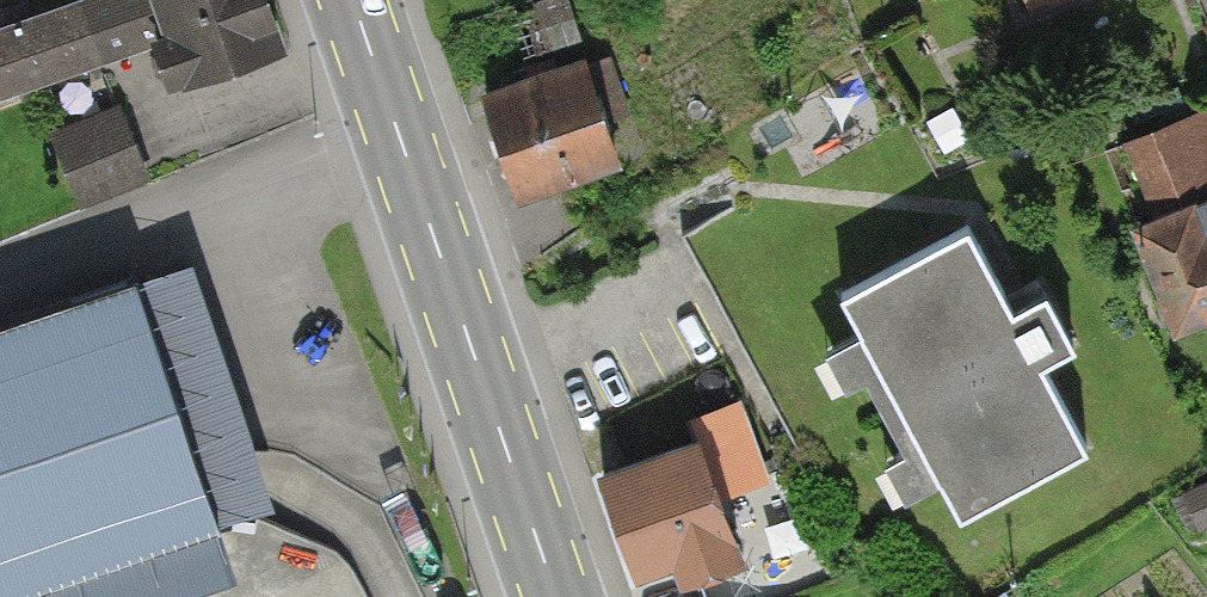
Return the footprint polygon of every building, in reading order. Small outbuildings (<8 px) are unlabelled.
[(266,0),(68,0),(0,22),(0,97),(154,47),(167,86),(282,49),(266,0)] [(585,34),(574,0),(537,0),(513,8),(529,54),(585,34)] [(1022,19),(1072,0),(1015,0),(1022,19)] [(589,62),(487,91),(519,202),(621,172),(589,62)] [(131,112),(60,136),(82,202),(153,179),(131,112)] [(1131,226),(1170,332),(1206,319),(1206,198),(1131,226)] [(966,231),(839,298),(859,336),(819,357),(838,394),(860,382),(898,452),(876,464),(897,505),(937,483),(955,516),(1082,449),(1038,367),(1072,349),(1042,293),(1008,311),(966,231)] [(136,277),(0,323),(0,592),(218,518),(136,277)] [(693,438),(601,472),(636,570),(677,555),(684,576),(739,556),(716,494),(759,478),(732,404),(687,421),(693,438)] [(1206,518),(1206,482),(1192,491),(1206,518)]
